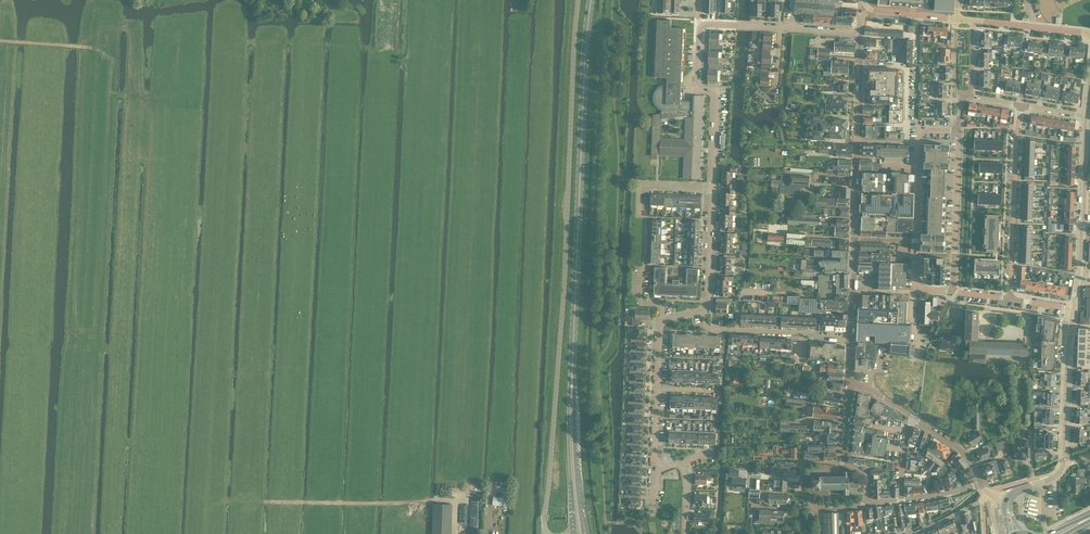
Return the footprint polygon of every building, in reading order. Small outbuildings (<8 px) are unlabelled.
[(656,14),(662,14),(662,12),(679,13),(680,0),(658,0),(658,2),(656,1),(656,12),(656,14)] [(704,12),(710,13),(710,12),(716,12),(716,13),(717,0),(705,0),(704,12)] [(718,11),(722,11),(724,11),(724,12),(730,13),(730,2),(729,2),(729,0),(718,0),(718,11)] [(814,14),(819,15),(819,14),(833,15),(834,2),(838,2),(838,0),(795,0),(794,13),(814,14)] [(878,4),(878,5),(881,6),(887,6),(890,6),(890,5),(892,5),(892,6),(892,5),(895,6),(899,6),(902,6),(905,6),(905,7),(906,7),(906,6),(911,7),(916,8),(916,7),(918,7),(921,7),(921,8),(922,8),(922,7),(923,7),(934,8),(934,9),(934,11),(954,12),(954,9),(955,3),(955,1),(955,0),(878,0),(878,4)] [(765,10),(766,1),(758,1),(758,4),(754,4),(753,16),(762,17),(762,10),(765,10)] [(783,10),(783,2),(776,1),(776,5),(771,4),(770,17),(779,17),(779,10),(783,10)] [(842,12),(842,16),(846,17),(846,16),(856,16),(856,10),(848,9),(846,8),(845,12),(842,12)] [(801,22),(813,23),(831,24),(832,16),(802,14),(801,22)] [(832,16),(831,24),(852,26),(852,17),(846,17),(842,16),(832,16)] [(657,107),(658,107),(659,108),(660,109),(661,109),(662,109),(661,115),(653,115),(653,121),(652,137),(651,156),(657,155),(684,156),(683,179),(692,179),(692,181),(695,181),(695,179),(700,179),(703,96),(693,95),(693,102),(680,102),(683,28),(671,28),(671,20),(657,20),(655,78),(667,78),(666,85),(665,85),(664,85),(663,86),(661,86),(660,87),(659,87),(658,88),(657,89),(656,90),(655,91),(655,92),(654,93),(654,94),(654,95),(654,97),(654,98),(654,99),(654,100),(654,101),(655,102),(655,103),(655,104),(656,105),(656,106),(657,107)] [(865,35),(888,37),(888,39),(902,40),(902,37),(903,31),(871,29),(871,27),(866,27),(865,26),(865,35)] [(709,33),(709,39),(719,40),(719,34),(723,34),(724,31),(710,30),(710,33),(709,33)] [(759,40),(773,41),(773,33),(761,32),(761,36),(759,36),(759,40)] [(1004,38),(1004,48),(1014,49),(1014,47),(1015,37),(1008,36),(1008,38),(1004,38)] [(1015,37),(1014,47),(1021,48),(1020,52),(1024,53),(1025,45),(1021,45),(1022,38),(1015,37)] [(835,51),(855,52),(856,45),(856,43),(854,43),(854,39),(839,38),(839,42),(835,42),(835,51)] [(710,45),(709,48),(723,49),(723,46),(719,45),(719,40),(709,39),(709,45),(710,45)] [(876,39),(867,39),(867,46),(876,47),(876,39)] [(762,49),(762,52),(770,53),(771,50),(772,50),(773,41),(759,40),(759,45),(763,46),(763,49),(762,49)] [(1025,45),(1024,53),(1024,55),(1034,57),(1034,54),(1035,44),(1028,43),(1028,45),(1025,45)] [(1035,44),(1034,54),(1038,54),(1038,57),(1044,58),(1044,56),(1045,47),(1042,47),(1042,45),(1035,44)] [(1045,47),(1044,56),(1055,57),(1055,54),(1056,46),(1049,45),(1049,47),(1045,47)] [(942,52),(942,56),(950,56),(950,49),(943,49),(943,46),(937,46),(936,52),(942,52)] [(1056,46),(1055,54),(1059,55),(1059,56),(1066,57),(1066,49),(1063,49),(1063,47),(1056,46)] [(1066,49),(1066,57),(1072,58),(1076,58),(1077,48),(1070,47),(1070,50),(1066,49)] [(709,51),(708,58),(718,58),(718,52),(723,52),(723,49),(709,48),(709,52),(709,51)] [(1076,58),(1076,59),(1080,60),(1080,59),(1083,59),(1084,49),(1077,48),(1076,58)] [(980,60),(992,60),(992,50),(983,50),(983,53),(980,53),(980,60)] [(758,58),(757,63),(771,64),(772,55),(770,55),(770,53),(762,52),(762,55),(762,59),(758,58)] [(864,56),(864,57),(864,58),(865,59),(865,60),(875,60),(875,62),(881,62),(881,53),(880,53),(880,52),(877,52),(877,53),(865,52),(865,56),(864,56)] [(937,56),(937,65),(940,65),(945,65),(945,62),(950,62),(950,56),(942,56),(937,56)] [(709,64),(709,67),(722,67),(722,64),(718,64),(718,58),(708,58),(708,64),(709,64)] [(760,71),(760,74),(769,75),(769,72),(770,72),(771,64),(757,63),(757,68),(761,68),(761,71),(760,71)] [(939,68),(939,74),(943,74),(949,74),(949,67),(945,67),(945,65),(940,65),(940,68),(939,68)] [(708,70),(708,76),(717,76),(718,70),(722,71),(722,67),(709,67),(709,70),(708,70)] [(828,72),(828,76),(836,76),(836,73),(848,73),(848,72),(849,71),(849,70),(848,69),(848,68),(832,67),(831,72),(828,72)] [(867,87),(867,88),(867,89),(868,89),(869,89),(869,97),(869,105),(877,105),(877,104),(889,104),(889,123),(891,123),(900,124),(901,123),(902,123),(903,123),(903,122),(903,121),(903,120),(904,73),(904,72),(904,71),(903,71),(902,70),(901,70),(896,70),(890,70),(880,70),(868,70),(867,80),(868,80),(868,81),(868,82),(869,82),(871,82),(871,88),(869,88),(869,85),(868,85),(867,85),(867,86),(867,87)] [(769,86),(770,77),(769,77),(769,75),(760,74),(760,77),(761,78),(760,81),(756,81),(756,85),(769,86)] [(708,82),(708,85),(721,86),(721,82),(717,82),(717,76),(708,76),(707,82),(708,82)] [(1002,81),(1001,88),(1006,89),(1006,91),(1012,92),(1014,80),(1002,78),(1002,81)] [(839,93),(848,93),(848,82),(839,82),(839,80),(834,80),(834,84),(839,84),(839,86),(837,86),(837,92),(839,92),(839,93)] [(1014,80),(1012,92),(1019,93),(1021,81),(1014,80)] [(1025,94),(1032,95),(1034,83),(1027,82),(1025,94)] [(1034,83),(1032,95),(1038,96),(1040,85),(1034,83)] [(1045,97),(1051,99),(1054,87),(1047,86),(1045,97)] [(1054,87),(1051,99),(1058,100),(1060,88),(1054,87)] [(768,96),(758,89),(753,96),(762,103),(765,100),(768,103),(777,103),(778,96),(773,95),(773,98),(770,98),(768,96)] [(1064,101),(1071,102),(1073,90),(1070,89),(1070,93),(1066,92),(1064,101)] [(1073,90),(1071,102),(1078,103),(1079,95),(1072,93),(1073,90)] [(828,100),(827,110),(847,111),(848,101),(834,100),(834,95),(833,95),(833,92),(822,91),(821,95),(822,95),(821,100),(828,100)] [(975,113),(975,112),(976,106),(977,106),(977,105),(970,103),(968,112),(975,113)] [(1001,117),(1000,119),(1007,120),(1009,110),(1002,109),(1002,110),(1001,117)] [(824,141),(828,141),(828,140),(831,140),(831,138),(846,139),(846,130),(848,130),(849,121),(829,120),(829,123),(825,123),(825,118),(808,117),(807,129),(810,129),(809,140),(824,140),(824,141)] [(1044,118),(1042,126),(1049,127),(1051,119),(1044,118)] [(862,126),(862,137),(872,137),(872,139),(877,139),(877,127),(862,126)] [(861,156),(877,156),(877,145),(861,145),(861,156)] [(877,145),(877,156),(908,157),(908,146),(877,145)] [(946,145),(940,145),(925,145),(924,169),(928,169),(926,234),(921,234),(921,252),(944,252),(944,236),(947,170),(948,153),(948,145),(946,145)] [(860,160),(860,171),(872,171),(872,170),(881,171),(881,164),(873,163),(873,160),(860,160)] [(722,171),(722,178),(733,178),(733,172),(737,172),(737,168),(724,168),(724,171),(722,171)] [(860,187),(860,194),(861,195),(862,195),(862,203),(861,203),(860,203),(860,205),(914,206),(914,193),(906,193),(907,182),(911,182),(911,174),(900,174),(900,172),(892,172),(891,174),(862,173),(862,179),(862,186),(861,186),(860,187)] [(772,179),(771,186),(782,187),(783,175),(781,174),(781,180),(772,179)] [(782,187),(771,186),(771,187),(772,187),(772,195),(783,196),(783,194),(800,195),(802,193),(803,191),(801,189),(801,187),(809,187),(810,176),(790,175),(789,175),(783,175),(782,187)] [(825,183),(840,185),(851,186),(851,180),(840,179),(830,178),(830,177),(826,177),(825,183)] [(732,184),(733,178),(722,178),(722,184),(723,184),(723,188),(736,188),(736,184),(732,184)] [(835,198),(850,198),(850,189),(844,188),(840,188),(840,192),(835,191),(835,198)] [(721,193),(721,199),(734,200),(732,200),(732,194),(736,194),(736,190),(723,189),(723,193),(721,193)] [(658,194),(657,207),(663,207),(663,209),(666,209),(666,207),(665,207),(665,194),(658,194)] [(672,195),(672,208),(677,208),(677,210),(681,210),(681,208),(679,208),(680,195),(672,195)] [(687,195),(686,208),(692,208),(691,210),(695,211),(695,208),(693,208),(694,196),(687,195)] [(828,207),(838,208),(838,207),(850,208),(850,199),(821,198),(816,197),(816,206),(828,207)] [(733,206),(734,200),(721,199),(721,206),(723,206),(722,209),(735,210),(735,206),(733,206)] [(864,212),(864,217),(869,217),(869,214),(887,215),(887,218),(913,218),(913,215),(914,206),(860,205),(860,212),(864,212)] [(828,208),(827,216),(828,216),(850,217),(850,209),(838,208),(828,207),(828,208)] [(720,215),(720,221),(733,222),(733,216),(735,216),(735,212),(722,211),(722,215),(720,215)] [(788,224),(820,226),(820,219),(815,218),(802,218),(803,215),(797,214),(788,214),(788,224)] [(985,215),(987,215),(987,218),(985,218),(985,228),(986,228),(986,231),(985,231),(985,232),(986,232),(986,235),(985,235),(984,244),(986,244),(986,247),(984,247),(984,248),(986,248),(986,252),(1000,253),(1000,248),(1001,222),(999,222),(999,219),(1001,219),(1001,215),(985,215)] [(887,218),(887,224),(886,232),(913,232),(914,218),(913,218),(887,218)] [(733,227),(733,222),(720,221),(720,227),(722,227),(722,231),(734,231),(734,228),(733,227)] [(662,228),(649,227),(649,234),(662,235),(662,229),(664,229),(664,226),(662,226),(662,228)] [(837,237),(849,238),(849,228),(836,227),(835,236),(834,236),(837,237)] [(722,236),(721,243),(733,243),(733,237),(734,237),(735,233),(724,233),(724,236),(722,236)] [(768,241),(784,242),(784,235),(769,234),(768,241)] [(649,241),(648,249),(661,249),(661,244),(664,244),(664,240),(662,240),(661,242),(649,241)] [(822,246),(822,250),(849,251),(849,242),(849,240),(848,240),(837,240),(837,241),(831,240),(829,240),(828,247),(822,246)] [(861,242),(861,251),(886,251),(887,243),(861,242)] [(732,250),(733,243),(721,243),(721,250),(724,250),(724,253),(736,253),(736,250),(732,250)] [(841,258),(848,258),(849,258),(849,251),(822,250),(813,249),(813,256),(824,257),(824,256),(830,256),(830,257),(835,257),(837,258),(837,257),(841,258)] [(859,251),(859,260),(859,262),(880,263),(880,262),(890,263),(891,253),(886,253),(886,252),(886,251),(861,251),(859,251)] [(661,258),(663,258),(663,255),(661,255),(661,256),(648,256),(648,263),(661,264),(661,258)] [(721,258),(721,265),(732,265),(732,259),(735,259),(735,255),(724,255),(724,258),(721,258)] [(815,265),(814,272),(817,272),(823,273),(831,274),(831,272),(848,271),(848,258),(841,258),(840,258),(841,261),(818,261),(818,264),(821,264),(821,265),(815,265)] [(920,269),(920,276),(920,277),(927,284),(931,285),(934,285),(944,285),(944,281),(944,275),(944,270),(945,270),(945,269),(945,266),(945,263),(945,262),(945,259),(920,258),(920,261),(920,262),(920,268),(920,269)] [(974,258),(973,273),(977,273),(977,275),(987,275),(987,273),(990,274),(990,275),(995,275),(995,274),(999,274),(999,261),(980,260),(980,261),(978,261),(978,258),(974,258)] [(794,264),(793,269),(797,269),(803,269),(803,271),(814,272),(815,265),(806,265),(807,260),(797,260),(797,265),(794,264)] [(879,272),(879,289),(887,289),(887,290),(890,290),(890,289),(895,289),(895,287),(906,287),(907,264),(890,263),(880,262),(880,263),(859,262),(859,272),(872,272),(872,271),(879,272)] [(732,271),(732,265),(721,265),(720,271),(726,271),(726,275),(733,275),(733,271),(732,271)] [(698,284),(698,269),(687,269),(687,285),(679,285),(679,280),(673,280),(673,284),(665,284),(666,268),(655,267),(654,282),(657,282),(656,284),(654,284),(654,295),(697,296),(698,285),(696,285),(696,284),(698,284)] [(1026,289),(1028,279),(1024,279),(1025,267),(1019,267),(1019,280),(1021,281),(1020,288),(1026,289)] [(718,279),(718,286),(729,287),(729,280),(732,280),(732,277),(721,276),(721,280),(718,279)] [(801,288),(817,289),(817,281),(801,280),(801,288)] [(836,298),(836,299),(837,295),(848,296),(848,294),(848,290),(848,282),(836,282),(832,281),(823,281),(818,280),(818,297),(829,297),(829,298),(836,298)] [(1034,282),(1032,290),(1039,291),(1041,282),(1037,281),(1037,283),(1034,282)] [(1060,283),(1058,294),(1064,295),(1066,284),(1060,283)] [(717,293),(720,293),(720,296),(732,297),(732,293),(729,293),(729,287),(718,286),(717,293)] [(1087,314),(1081,313),(1080,324),(1089,325),(1089,287),(1086,287),(1084,288),(1083,297),(1087,298),(1087,314)] [(859,301),(859,307),(898,309),(898,310),(898,323),(906,323),(907,302),(894,302),(894,295),(879,294),(878,294),(872,294),(872,296),(871,296),(871,295),(859,295),(859,301)] [(798,312),(804,312),(820,313),(823,314),(823,313),(825,313),(826,310),(829,310),(836,310),(838,310),(838,311),(846,311),(846,309),(847,309),(848,301),(836,300),(800,298),(800,297),(788,296),(787,302),(787,304),(797,304),(799,305),(798,312)] [(920,301),(919,319),(920,319),(920,320),(920,323),(928,324),(928,325),(933,325),(933,320),(938,320),(939,311),(933,311),(934,306),(936,306),(936,305),(936,302),(936,297),(929,297),(929,302),(920,301)] [(730,304),(730,299),(719,298),(719,303),(717,303),(716,313),(727,314),(727,303),(730,304)] [(898,323),(898,310),(859,308),(858,318),(858,321),(873,322),(873,323),(881,323),(881,324),(891,324),(897,324),(898,323)] [(648,320),(649,311),(636,310),(635,319),(632,319),(632,325),(639,326),(639,319),(648,320)] [(820,314),(819,331),(825,331),(835,332),(835,326),(838,326),(846,327),(847,315),(823,314),(820,313),(820,314)] [(966,346),(966,355),(973,355),(981,356),(984,356),(985,356),(986,356),(988,356),(990,356),(990,354),(1019,355),(1019,356),(1025,356),(1025,355),(1028,355),(1028,347),(1029,348),(1029,346),(1028,346),(1028,344),(1024,344),(1024,342),(1021,342),(1021,343),(994,342),(991,342),(991,341),(991,340),(991,339),(991,336),(991,333),(990,333),(991,328),(992,328),(992,315),(985,315),(973,314),(969,314),(967,314),(967,315),(967,316),(967,318),(966,326),(966,338),(966,339),(966,346)] [(1042,332),(1041,367),(1041,368),(1055,368),(1057,332),(1056,332),(1058,320),(1045,318),(1042,318),(1039,332),(1042,332)] [(857,321),(857,342),(889,344),(888,350),(888,352),(888,354),(890,354),(892,354),(910,357),(911,343),(912,324),(907,323),(906,323),(898,323),(897,324),(891,324),(881,324),(881,323),(873,323),(873,322),(858,321),(857,321)] [(1077,366),(1081,367),(1081,369),(1089,369),(1089,329),(1078,328),(1077,366)] [(631,339),(635,339),(647,340),(648,334),(645,334),(645,329),(632,329),(631,333),(636,334),(635,339),(631,339)] [(720,338),(721,335),(718,334),(717,336),(707,336),(707,334),(705,334),(702,333),(702,335),(692,335),(691,333),(689,334),(687,333),(686,335),(676,334),(676,332),(673,333),(673,336),(673,347),(720,349),(720,338)] [(631,349),(635,350),(644,350),(647,350),(647,344),(645,344),(645,340),(647,340),(635,339),(631,339),(631,344),(635,344),(635,349),(631,349)] [(955,341),(942,340),(941,350),(954,351),(955,341)] [(857,345),(855,370),(868,371),(869,360),(870,360),(874,360),(876,360),(877,355),(878,345),(874,345),(872,343),(857,342),(857,346),(857,345)] [(811,344),(810,359),(811,359),(844,362),(845,362),(846,347),(842,346),(842,345),(836,344),(821,343),(818,343),(816,343),(815,343),(814,343),(814,344),(812,344),(811,344)] [(630,360),(635,360),(644,360),(646,360),(647,354),(644,354),(644,350),(647,350),(644,350),(635,350),(631,349),(630,354),(635,354),(635,360),(630,360)] [(630,370),(634,370),(646,371),(646,365),(644,365),(644,361),(646,361),(646,360),(644,360),(635,360),(630,360),(630,364),(634,365),(634,370),(630,370)] [(828,372),(836,373),(844,374),(844,373),(845,366),(821,363),(820,372),(828,372)] [(629,380),(646,381),(646,375),(643,375),(644,371),(646,371),(634,370),(630,370),(630,375),(634,375),(634,380),(629,380)] [(819,379),(843,381),(844,377),(844,374),(836,373),(828,372),(827,376),(819,376),(819,379)] [(830,389),(842,391),(843,384),(836,383),(837,382),(834,381),(834,382),(831,382),(831,381),(811,379),(811,384),(831,386),(830,389)] [(629,391),(633,391),(645,391),(645,385),(643,385),(643,381),(646,381),(629,380),(629,385),(633,385),(633,391),(629,391)] [(1076,397),(1085,398),(1087,398),(1089,396),(1089,384),(1088,384),(1088,391),(1085,391),(1077,391),(1076,397)] [(980,387),(980,395),(991,395),(991,387),(980,387)] [(628,401),(645,402),(645,396),(643,396),(643,392),(645,392),(645,391),(633,391),(629,391),(629,395),(633,396),(633,401),(628,401)] [(857,394),(855,413),(854,416),(867,417),(870,395),(859,392),(857,394)] [(840,403),(841,396),(835,395),(832,394),(832,395),(824,394),(823,400),(840,403)] [(876,399),(870,411),(880,416),(881,416),(886,405),(887,405),(876,399)] [(628,411),(628,412),(632,412),(644,412),(644,406),(642,406),(642,402),(645,402),(628,401),(628,406),(633,406),(632,412),(628,411)] [(981,404),(973,404),(973,413),(967,413),(967,421),(973,421),(973,429),(981,429),(981,404)] [(884,410),(881,416),(880,419),(884,419),(888,420),(894,409),(886,405),(884,410)] [(830,410),(830,407),(829,407),(823,406),(823,408),(814,407),(814,413),(813,417),(822,418),(837,419),(838,415),(838,412),(838,411),(830,410)] [(1038,408),(1033,408),(1034,411),(1042,412),(1042,417),(1054,417),(1054,411),(1049,411),(1049,409),(1047,408),(1038,408)] [(894,410),(891,416),(898,420),(901,414),(894,410)] [(628,422),(644,423),(644,417),(642,416),(642,412),(644,412),(632,412),(628,412),(628,416),(632,416),(632,422),(628,422)] [(854,416),(854,423),(864,424),(866,424),(866,422),(872,422),(872,418),(867,417),(854,416)] [(823,431),(824,430),(824,429),(830,429),(830,433),(837,434),(838,422),(814,420),(813,430),(823,431)] [(627,432),(632,432),(643,433),(644,427),(641,427),(641,423),(644,423),(628,422),(627,427),(632,427),(631,432),(627,432)] [(854,423),(851,442),(853,442),(853,443),(852,443),(851,452),(864,454),(866,454),(865,454),(866,456),(874,457),(874,455),(884,456),(886,438),(876,437),(876,435),(872,435),(873,430),(864,428),(864,424),(854,423)] [(917,428),(912,426),(908,436),(910,437),(908,444),(916,446),(921,430),(917,428)] [(1034,427),(1034,433),(1041,433),(1041,436),(1040,441),(1044,441),(1044,440),(1053,440),(1053,434),(1050,433),(1050,432),(1049,432),(1047,432),(1048,427),(1042,427),(1034,427)] [(922,430),(917,447),(922,448),(921,451),(916,450),(915,452),(926,455),(927,450),(923,448),(927,433),(922,430)] [(972,437),(968,439),(972,446),(977,442),(977,441),(982,438),(978,431),(971,436),(972,437)] [(627,442),(627,443),(643,443),(643,437),(641,437),(641,433),(643,433),(632,432),(627,432),(627,437),(631,437),(631,443),(627,442)] [(820,444),(820,445),(827,445),(827,444),(836,445),(837,434),(824,433),(824,441),(827,441),(826,442),(821,442),(821,444),(820,444)] [(1026,457),(1028,457),(1027,440),(1023,440),(1023,447),(1015,447),(1015,449),(1014,449),(1015,459),(1019,459),(1019,460),(1026,459),(1026,457)] [(1037,447),(1037,453),(1047,453),(1047,448),(1053,448),(1053,440),(1044,440),(1044,441),(1040,441),(1040,447),(1038,447),(1037,447)] [(1002,441),(996,443),(998,451),(1005,449),(1002,441)] [(934,442),(930,448),(931,449),(930,452),(939,458),(940,457),(941,456),(946,459),(950,453),(948,451),(949,450),(946,448),(946,447),(940,444),(937,442),(936,443),(934,442)] [(626,453),(631,453),(642,454),(643,448),(640,448),(641,443),(643,444),(643,443),(627,443),(627,447),(631,447),(631,453),(626,453)] [(984,450),(977,452),(979,460),(991,456),(989,453),(992,449),(991,448),(990,444),(983,447),(984,450)] [(774,449),(774,454),(778,454),(778,453),(787,454),(788,455),(788,458),(796,458),(797,448),(788,448),(788,450),(781,450),(781,451),(778,451),(778,448),(774,448),(774,449)] [(754,453),(754,460),(763,460),(763,455),(772,455),(772,454),(774,454),(774,449),(772,449),(767,449),(767,451),(760,451),(760,453),(754,453)] [(936,463),(936,464),(942,466),(944,462),(939,458),(930,452),(928,450),(926,456),(936,463)] [(953,463),(960,456),(956,452),(949,460),(953,463)] [(626,463),(640,464),(642,464),(642,458),(640,458),(640,454),(642,454),(631,453),(626,453),(626,458),(630,458),(630,463),(626,463)] [(804,454),(804,460),(836,461),(836,453),(824,453),(824,455),(817,455),(817,454),(814,454),(814,455),(813,455),(804,454)] [(906,460),(920,462),(923,462),(924,454),(917,453),(917,456),(907,455),(906,460)] [(874,467),(875,461),(849,457),(848,462),(856,464),(857,465),(859,466),(860,465),(865,466),(866,467),(868,467),(869,467),(874,467)] [(962,471),(968,466),(962,457),(962,458),(955,463),(962,471)] [(906,460),(906,468),(907,469),(915,470),(915,463),(917,463),(917,466),(920,466),(920,462),(906,460)] [(1003,474),(1011,472),(1007,460),(999,463),(1003,474)] [(932,461),(926,468),(931,471),(935,464),(936,464),(932,461)] [(982,469),(984,473),(998,468),(996,461),(984,465),(985,468),(982,469)] [(625,474),(630,474),(642,474),(642,468),(639,468),(640,464),(642,464),(640,464),(626,463),(626,468),(630,468),(630,474),(625,474)] [(759,466),(759,470),(762,470),(762,473),(770,474),(770,472),(774,472),(783,473),(783,477),(796,477),(796,470),(784,469),(784,468),(776,468),(776,466),(774,464),(772,464),(772,467),(770,467),(764,467),(762,467),(762,466),(759,466)] [(935,464),(931,471),(932,472),(942,472),(944,469),(941,467),(942,466),(936,464),(935,464)] [(874,475),(874,490),(881,490),(881,480),(882,480),(882,469),(876,468),(870,470),(872,475),(874,475)] [(984,473),(986,480),(997,476),(996,474),(1000,472),(998,468),(984,473)] [(959,474),(964,486),(974,482),(975,481),(973,476),(970,469),(959,474)] [(730,470),(729,476),(733,477),(733,478),(732,478),(732,488),(734,488),(744,488),(746,489),(746,479),(737,478),(737,476),(739,477),(739,470),(730,470)] [(813,481),(813,486),(811,486),(811,487),(813,487),(813,489),(815,489),(815,487),(819,487),(819,489),(819,491),(820,491),(820,489),(826,489),(826,491),(827,491),(827,489),(831,489),(831,491),(832,491),(832,489),(843,489),(843,495),(849,495),(849,488),(851,488),(851,487),(858,487),(858,479),(851,479),(851,478),(849,478),(849,477),(851,477),(851,475),(849,475),(849,473),(850,473),(850,472),(849,472),(849,471),(848,471),(848,472),(844,472),(844,471),(843,471),(843,472),(842,472),(842,473),(843,473),(843,476),(842,476),(838,476),(838,475),(837,475),(837,476),(832,476),(832,475),(831,475),(831,476),(826,476),(826,475),(826,476),(820,476),(820,475),(819,475),(819,478),(819,479),(814,479),(814,478),(813,478),(813,479),(811,479),(811,481),(813,481)] [(711,481),(711,472),(703,472),(703,476),(696,475),(695,484),(706,484),(706,481),(711,481)] [(625,484),(629,484),(641,485),(641,479),(639,479),(639,474),(642,475),(642,474),(630,474),(625,474),(625,478),(630,479),(629,484),(625,484)] [(943,478),(942,476),(938,477),(938,479),(933,481),(935,491),(951,487),(950,486),(954,485),(952,476),(949,477),(948,477),(943,478)] [(905,479),(904,485),(919,486),(920,478),(914,478),(913,479),(905,479)] [(1073,493),(1079,493),(1083,493),(1083,494),(1088,494),(1088,487),(1085,487),(1085,489),(1084,489),(1085,478),(1073,478),(1073,493)] [(769,490),(769,491),(770,491),(773,491),(773,490),(786,491),(787,480),(774,480),(774,488),(770,487),(769,487),(769,490)] [(625,494),(641,495),(641,489),(639,489),(639,485),(641,485),(629,484),(625,484),(625,489),(629,489),(629,494),(625,494)] [(904,488),(904,496),(904,497),(921,495),(920,490),(913,490),(913,487),(904,488)] [(749,498),(760,498),(760,491),(749,490),(749,498)] [(709,497),(709,492),(701,491),(701,495),(695,495),(694,503),(698,503),(698,506),(706,506),(706,504),(707,504),(707,497),(709,497)] [(641,495),(625,494),(624,499),(629,499),(628,505),(629,505),(629,508),(637,508),(637,506),(640,506),(641,499),(638,499),(638,495),(641,495)] [(787,495),(769,494),(768,503),(773,504),(775,504),(786,505),(787,495)] [(501,497),(501,506),(509,506),(509,498),(501,497)] [(950,505),(948,498),(938,500),(940,507),(944,506),(945,510),(951,509),(949,505),(950,505)] [(939,509),(937,500),(925,502),(926,511),(939,509)] [(917,513),(921,513),(926,512),(925,508),(925,502),(916,503),(917,513)] [(915,503),(904,504),(906,513),(906,515),(916,514),(916,510),(915,503)] [(432,533),(449,533),(450,521),(450,504),(433,504),(433,521),(432,521),(432,533)] [(899,516),(900,526),(895,527),(896,533),(901,532),(901,531),(905,531),(901,504),(897,505),(898,511),(897,511),(898,516),(899,516)] [(881,506),(882,513),(882,516),(888,515),(888,513),(892,512),(891,506),(881,506)] [(873,507),(865,508),(866,522),(870,522),(869,519),(870,519),(874,519),(874,517),(873,510),(873,507)] [(881,507),(873,507),(873,510),(874,510),(875,520),(875,521),(878,521),(878,527),(879,530),(883,529),(882,517),(881,507)] [(756,509),(755,522),(759,523),(759,524),(770,525),(770,520),(770,514),(771,510),(756,509)] [(770,520),(778,521),(778,523),(783,524),(784,511),(771,510),(770,514),(770,520)] [(852,522),(853,532),(862,531),(862,525),(863,525),(862,510),(853,512),(854,522),(852,522)] [(963,523),(958,525),(961,531),(965,530),(964,526),(967,526),(966,523),(971,522),(968,513),(960,515),(963,523)] [(694,521),(705,522),(708,522),(708,514),(694,514),(694,521)] [(952,532),(953,533),(957,533),(958,532),(953,520),(948,523),(952,532)] [(950,533),(952,532),(948,523),(943,525),(947,533),(950,533)] [(943,525),(938,527),(941,533),(947,533),(943,525)] [(822,526),(822,533),(831,533),(831,528),(829,526),(826,526),(822,526)]
